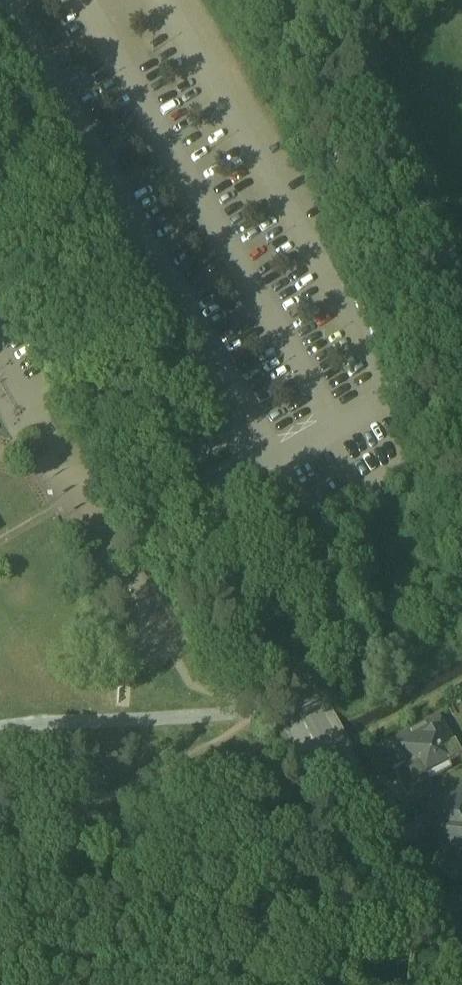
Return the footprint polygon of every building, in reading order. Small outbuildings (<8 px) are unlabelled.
[(391,746),(400,764),(405,762),(410,771),(396,779),(409,802),(432,789),(428,781),(432,779),(434,779),(437,779),(440,778),(443,776),(446,772),(446,771),(450,769),(449,768),(461,761),(461,760),(456,747),(452,749),(446,736),(438,720),(391,746)] [(435,806),(437,811),(431,814),(440,831),(437,833),(444,846),(458,873),(461,871),(461,791),(435,806)]
